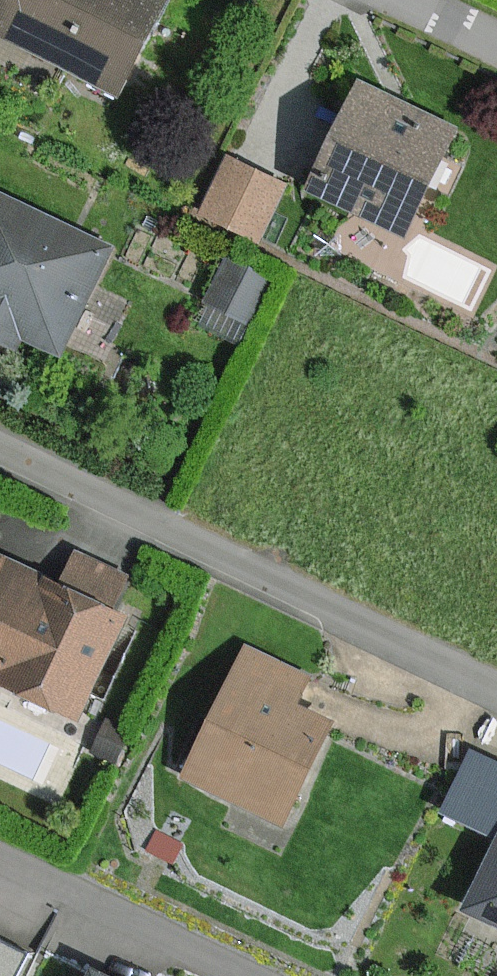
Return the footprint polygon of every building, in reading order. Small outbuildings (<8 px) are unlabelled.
[(0,13),(0,35),(127,95),(172,0),(6,0),(0,13)] [(323,204),(416,240),(460,127),(367,91),(323,204)] [(291,186),(234,159),(206,216),(263,244),(291,186)] [(66,362),(119,249),(0,194),(0,332),(66,362)] [(280,279),(232,256),(209,302),(258,326),(280,279)] [(0,567),(0,691),(87,732),(139,624),(3,560),(0,567)] [(307,709),(320,682),(251,650),(190,778),(297,829),(345,727),(307,709)] [(470,916),(496,929),(496,858),(470,916)] [(0,944),(0,975),(13,975),(24,956),(0,944)]
